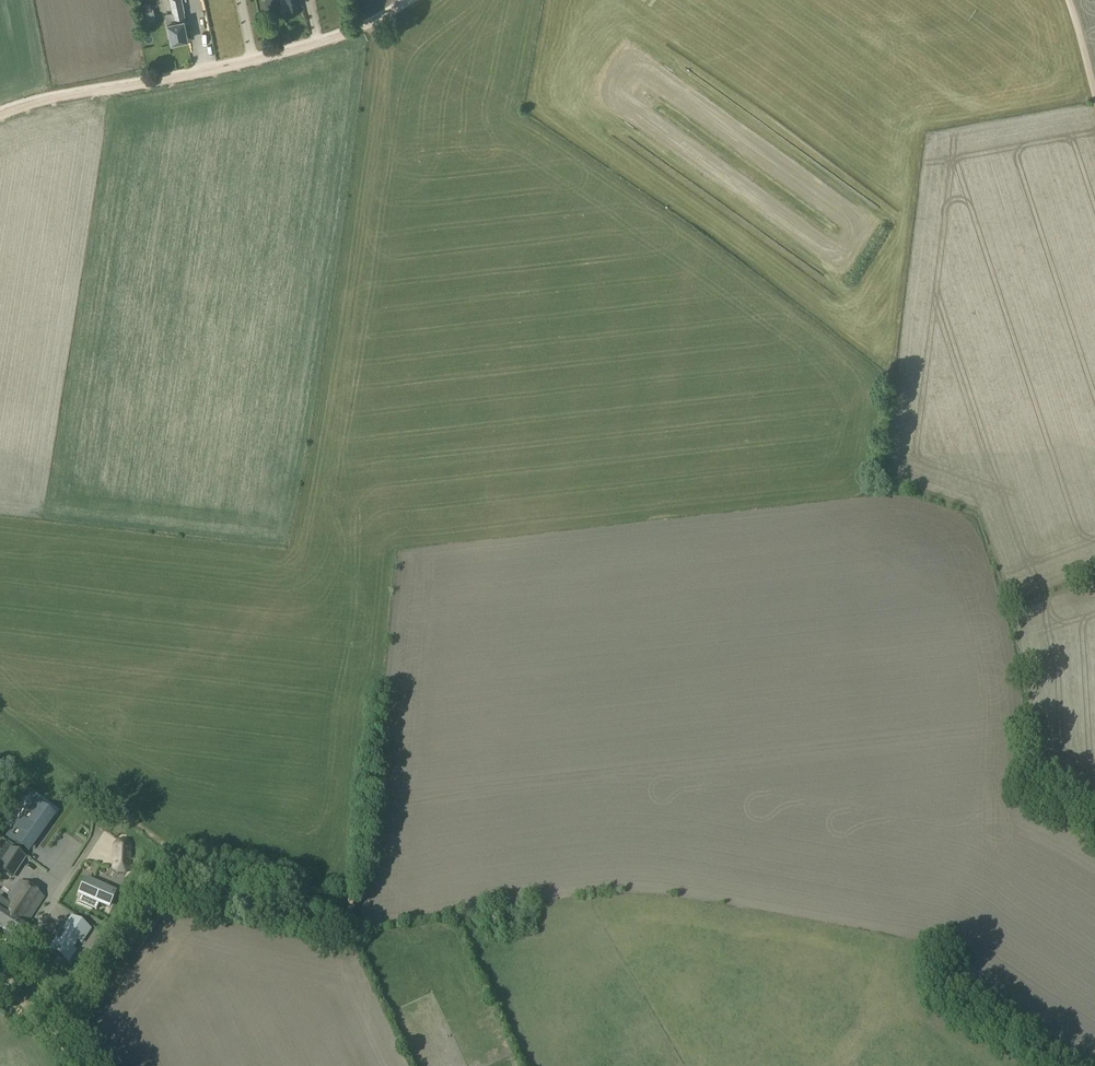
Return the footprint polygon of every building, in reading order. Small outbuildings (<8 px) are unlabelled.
[(166,24),(170,43),(172,43),(173,45),(181,43),(180,41),(187,40),(183,21),(185,20),(183,11),(184,11),(181,0),(169,0),(172,13),(174,22),(169,23),(166,24)] [(283,8),(292,7),(293,8),(298,7),(299,5),(301,4),(300,0),(281,0),(283,8)] [(40,837),(55,816),(43,808),(42,810),(32,802),(7,837),(26,850),(33,842),(35,844),(40,837)] [(52,856),(81,840),(73,826),(44,842),(52,856)] [(114,845),(112,869),(117,873),(125,874),(129,870),(129,866),(130,846),(126,842),(118,841),(114,845)] [(10,879),(11,877),(24,858),(24,857),(4,845),(0,852),(0,873),(10,879)] [(80,895),(77,902),(95,911),(98,904),(107,909),(112,898),(113,898),(114,896),(113,896),(115,893),(97,885),(96,886),(85,881),(79,894),(80,895)] [(6,933),(3,939),(13,946),(43,898),(19,882),(6,901),(0,898),(0,930),(6,933)] [(80,944),(89,931),(71,919),(63,931),(62,930),(55,939),(57,940),(51,949),(68,961),(75,951),(72,949),(77,942),(80,944)] [(97,939),(93,944),(101,949),(104,944),(97,939)]
